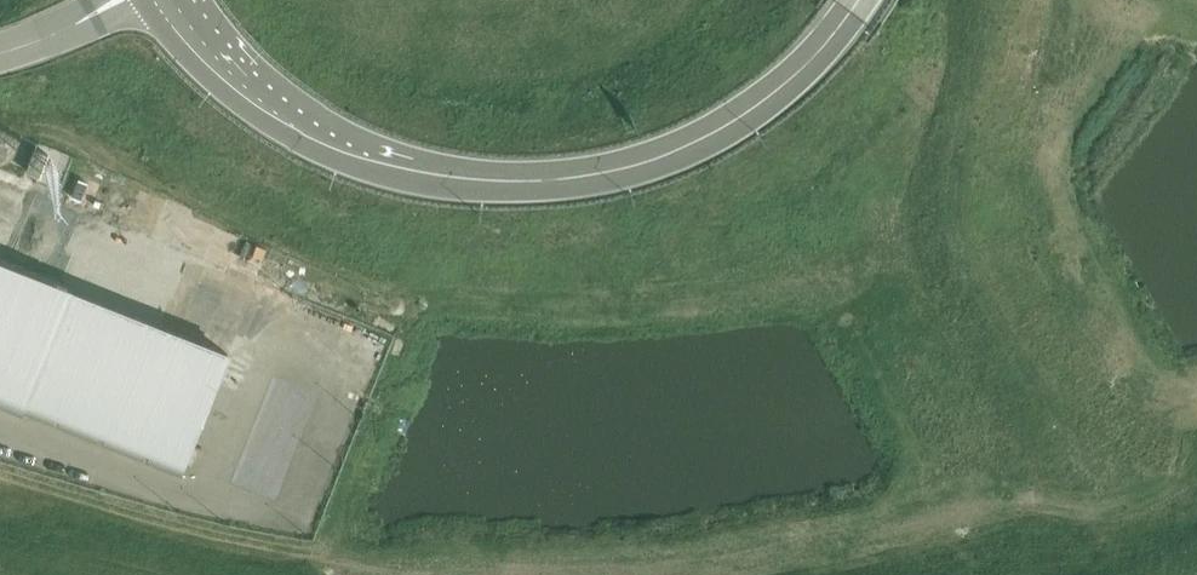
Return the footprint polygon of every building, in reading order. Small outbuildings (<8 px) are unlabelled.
[(227,353),(70,291),(70,289),(0,261),(0,406),(21,415),(22,412),(52,424),(55,417),(59,418),(56,426),(97,441),(99,434),(104,436),(101,443),(141,459),(144,452),(149,454),(146,461),(181,475),(183,468),(182,467),(227,353)]
